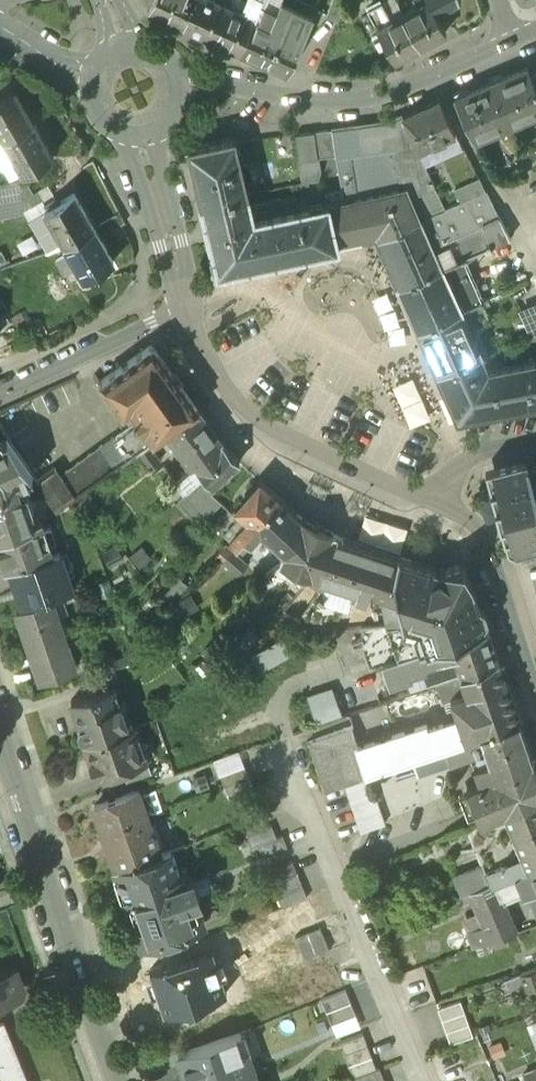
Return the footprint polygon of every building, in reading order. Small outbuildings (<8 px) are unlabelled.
[(148,11),(187,28),(199,0),(153,0),(148,11)] [(187,28),(213,39),(227,5),(215,0),(199,0),(187,28)] [(257,6),(253,16),(238,50),(265,62),(266,62),(287,71),(309,16),(299,11),(302,4),(294,0),(259,0),(257,6)] [(257,6),(245,0),(241,11),(253,16),(257,6)] [(402,10),(420,42),(445,28),(434,8),(429,0),(419,0),(416,2),(402,10)] [(434,8),(451,0),(429,0),(434,8)] [(241,11),(227,5),(213,39),(238,50),(253,16),(241,11)] [(378,23),(376,25),(394,57),(420,42),(402,10),(387,18),(378,23)] [(383,11),(374,16),(378,23),(387,18),(383,11)] [(490,79),(506,116),(522,109),(524,114),(535,109),(535,86),(530,72),(527,64),(490,79)] [(490,79),(454,94),(472,130),(486,124),(488,129),(508,121),(506,116),(490,79)] [(0,96),(0,136),(2,140),(32,123),(12,89),(0,96)] [(438,95),(402,112),(418,146),(454,129),(438,95)] [(418,146),(402,112),(388,118),(331,127),(336,152),(394,143),(403,184),(409,195),(435,183),(431,174),(420,150),(418,146)] [(32,123),(2,140),(22,173),(51,156),(32,123)] [(233,138),(189,148),(202,203),(246,193),(233,138)] [(443,153),(438,142),(420,150),(431,174),(442,169),(439,161),(440,161),(438,154),(443,153)] [(0,181),(0,215),(31,209),(24,177),(0,181)] [(344,197),(327,201),(337,241),(382,233),(420,217),(409,195),(403,184),(344,197)] [(342,188),(325,191),(327,201),(344,197),(342,188)] [(73,193),(44,210),(63,243),(92,227),(73,193)] [(249,206),(246,193),(202,203),(218,272),(338,245),(337,241),(327,201),(298,208),(295,196),(249,206)] [(382,233),(376,236),(397,284),(441,265),(432,243),(420,216),(382,233)] [(481,221),(432,243),(441,265),(460,256),(490,243),(481,221)] [(92,227),(63,243),(82,276),(111,259),(92,227)] [(441,265),(397,284),(417,328),(460,309),(480,300),(460,256),(441,265)] [(460,309),(417,328),(437,372),(479,353),(460,309)] [(198,410),(151,346),(99,383),(129,424),(135,420),(139,425),(115,443),(114,444),(126,461),(137,453),(147,445),(166,433),(198,410)] [(479,353),(437,372),(447,397),(457,419),(535,404),(535,360),(535,359),(486,369),(479,353)] [(5,429),(74,406),(67,386),(0,408),(0,413),(5,429)] [(198,410),(166,433),(192,469),(195,467),(222,443),(198,410)] [(65,485),(53,469),(35,482),(56,511),(126,461),(114,444),(115,443),(112,439),(64,474),(70,482),(65,485)] [(0,443),(0,559),(4,570),(9,568),(53,553),(42,520),(32,524),(18,483),(32,478),(6,441),(0,443)] [(222,443),(195,467),(203,477),(177,499),(190,512),(200,522),(221,500),(211,491),(215,488),(214,486),(239,462),(222,443)] [(159,462),(147,445),(137,453),(149,469),(159,462)] [(485,468),(507,547),(514,551),(535,545),(535,493),(528,467),(527,462),(521,459),(485,468)] [(258,480),(233,508),(246,519),(229,539),(235,545),(239,541),(278,497),(258,480)] [(301,518),(278,497),(239,541),(235,545),(242,551),(259,531),(283,552),(301,518)] [(283,552),(279,560),(295,568),(312,576),(332,534),(301,518),(283,552)] [(231,548),(214,533),(204,544),(220,558),(231,548)] [(332,534),(312,576),(325,582),(342,539),(332,534)] [(399,556),(342,539),(325,582),(346,589),(351,591),(350,595),(366,600),(368,592),(381,596),(386,622),(402,620),(393,576),(399,556)] [(231,548),(220,558),(236,573),(246,561),(231,548)] [(21,591),(26,604),(50,596),(73,588),(60,550),(53,553),(9,568),(18,592),(21,591)] [(435,567),(399,556),(393,576),(402,620),(402,621),(361,626),(362,637),(351,641),(353,646),(363,643),(363,650),(369,667),(382,662),(416,651),(487,627),(485,623),(488,617),(484,607),(479,604),(464,560),(440,568),(440,569),(435,567)] [(279,560),(265,570),(275,584),(295,568),(279,560)] [(346,589),(325,582),(303,613),(312,619),(339,616),(346,589)] [(75,668),(50,596),(26,604),(17,607),(42,679),(75,668)] [(299,621),(284,611),(282,618),(266,632),(270,637),(285,629),(287,635),(303,633),(299,621)] [(487,627),(416,651),(421,665),(422,665),(453,654),(459,673),(498,660),(487,627)] [(416,651),(382,662),(390,685),(411,678),(409,674),(424,669),(422,665),(421,665),(416,651)] [(459,673),(458,673),(464,690),(449,695),(457,719),(464,737),(478,733),(518,719),(498,660),(459,673)] [(118,680),(113,667),(91,675),(96,687),(118,680)] [(109,687),(71,700),(79,724),(77,728),(80,735),(84,737),(85,741),(131,725),(123,701),(115,704),(109,687)] [(358,747),(350,725),(307,740),(323,786),(344,779),(368,770),(409,756),(464,737),(457,719),(443,724),(443,722),(428,728),(426,724),(358,747)] [(518,719),(478,733),(482,748),(482,749),(486,761),(473,766),(478,782),(532,760),(518,719)] [(85,741),(84,741),(96,775),(122,767),(144,759),(144,757),(140,747),(142,740),(136,723),(131,725),(85,741)] [(464,737),(409,756),(414,771),(482,748),(478,733),(464,737)] [(144,759),(122,767),(126,780),(152,771),(147,756),(144,757),(144,759)] [(532,760),(478,782),(466,787),(479,819),(535,796),(535,770),(532,760)] [(244,762),(219,772),(224,784),(248,774),(244,762)] [(368,770),(344,779),(361,830),(385,820),(368,770)] [(248,774),(224,784),(229,796),(253,786),(248,774)] [(138,790),(94,805),(103,830),(147,814),(138,790)] [(465,825),(481,862),(452,874),(460,893),(535,863),(535,796),(479,819),(465,825)] [(147,814),(103,830),(116,867),(160,852),(147,814)] [(258,814),(234,823),(239,836),(247,833),(263,826),(258,814)] [(263,826),(247,833),(252,845),(258,842),(276,835),(271,823),(263,826)] [(276,835),(258,842),(263,854),(287,845),(282,832),(276,835)] [(116,867),(115,868),(141,945),(165,937),(203,923),(195,899),(197,898),(200,894),(195,878),(189,876),(187,877),(183,865),(177,867),(171,848),(160,852),(116,867)] [(292,859),(268,869),(283,906),(307,895),(292,859)] [(460,893),(462,899),(473,895),(480,911),(502,902),(528,891),(535,911),(535,863),(460,893)] [(317,920),(307,895),(283,906),(293,930),(317,920)] [(480,911),(475,913),(480,925),(467,929),(473,946),(514,931),(502,902),(480,911)] [(141,945),(140,945),(145,957),(169,949),(165,937),(141,945)] [(149,970),(164,1013),(226,991),(211,948),(149,970)] [(516,967),(519,973),(535,967),(535,962),(535,959),(516,967)] [(0,973),(0,1002),(19,995),(23,987),(15,967),(0,973)] [(519,973),(521,980),(525,990),(535,985),(535,967),(519,973)] [(519,973),(504,979),(506,986),(521,980),(519,973)] [(322,999),(336,1036),(360,1028),(346,990),(322,999)] [(474,1034),(460,1000),(437,1008),(450,1043),(474,1034)] [(2,1025),(0,1026),(0,1080),(25,1080),(2,1025)] [(253,1071),(254,1070),(241,1033),(174,1056),(183,1080),(223,1080),(253,1071)] [(364,1033),(342,1041),(355,1077),(378,1069),(364,1033)] [(223,1080),(257,1080),(253,1071),(223,1080)] [(357,1080),(383,1080),(380,1072),(357,1080)]
